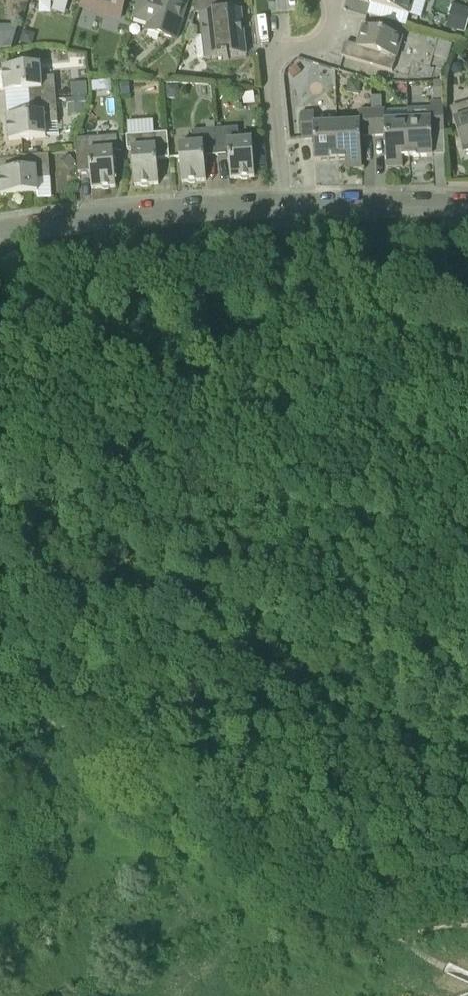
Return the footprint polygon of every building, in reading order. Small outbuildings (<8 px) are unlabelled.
[(79,7),(91,10),(94,2),(122,11),(126,0),(82,0),(79,7)] [(156,34),(175,40),(188,0),(138,0),(131,21),(132,22),(133,20),(146,24),(145,30),(156,34)] [(228,57),(246,55),(241,10),(237,11),(236,0),(199,0),(194,15),(198,14),(202,59),(223,58),(223,60),(229,59),(228,57)] [(410,16),(414,0),(358,0),(410,16)] [(460,4),(452,30),(466,34),(467,25),(467,7),(460,4)] [(341,57),(391,72),(395,58),(397,59),(403,38),(363,26),(357,46),(345,43),(341,57)] [(35,33),(22,30),(20,45),(32,47),(35,33)] [(438,40),(433,56),(448,60),(452,44),(438,40)] [(30,103),(56,101),(54,77),(41,78),(40,65),(3,68),(5,92),(29,90),(30,103)] [(292,79),(300,73),(295,65),(286,72),(292,79)] [(87,80),(66,82),(67,97),(88,96),(87,80)] [(101,90),(100,81),(92,82),(92,91),(101,90)] [(433,81),(434,99),(444,98),(443,81),(433,81)] [(129,82),(120,83),(121,96),(130,95),(129,82)] [(179,93),(179,86),(166,86),(166,99),(173,99),(179,93)] [(9,141),(46,138),(46,124),(57,123),(56,101),(30,103),(31,115),(7,117),(9,141)] [(408,120),(410,158),(445,156),(444,114),(443,101),(429,101),(430,108),(407,108),(407,120),(408,120)] [(85,103),(68,104),(68,116),(86,115),(85,103)] [(386,158),(410,158),(408,120),(407,120),(385,121),(384,109),(372,110),(373,137),(385,136),(386,158)] [(337,123),(338,160),(362,159),(361,137),(373,137),(372,110),(359,110),(359,122),(337,123)] [(315,161),(338,160),(337,123),(314,124),(314,114),(301,114),(302,139),(314,139),(315,161)] [(453,120),(464,156),(467,154),(467,115),(453,120)] [(215,130),(216,156),(229,155),(230,179),(255,178),(254,167),(253,159),(252,141),(239,142),(238,128),(218,130),(215,130)] [(192,144),(179,144),(182,183),(206,181),(204,157),(216,156),(215,130),(191,131),(192,144)] [(127,150),(132,149),(134,186),(159,184),(157,160),(169,159),(168,139),(168,133),(126,136),(127,150)] [(76,139),(76,146),(77,166),(90,165),(92,189),(116,187),(113,151),(118,151),(117,136),(76,139)] [(67,154),(61,160),(70,169),(76,163),(67,154)] [(38,193),(38,199),(52,198),(50,178),(48,155),(23,157),(24,170),(0,171),(0,183),(1,196),(38,193)] [(265,158),(253,159),(254,167),(266,167),(265,158)]
